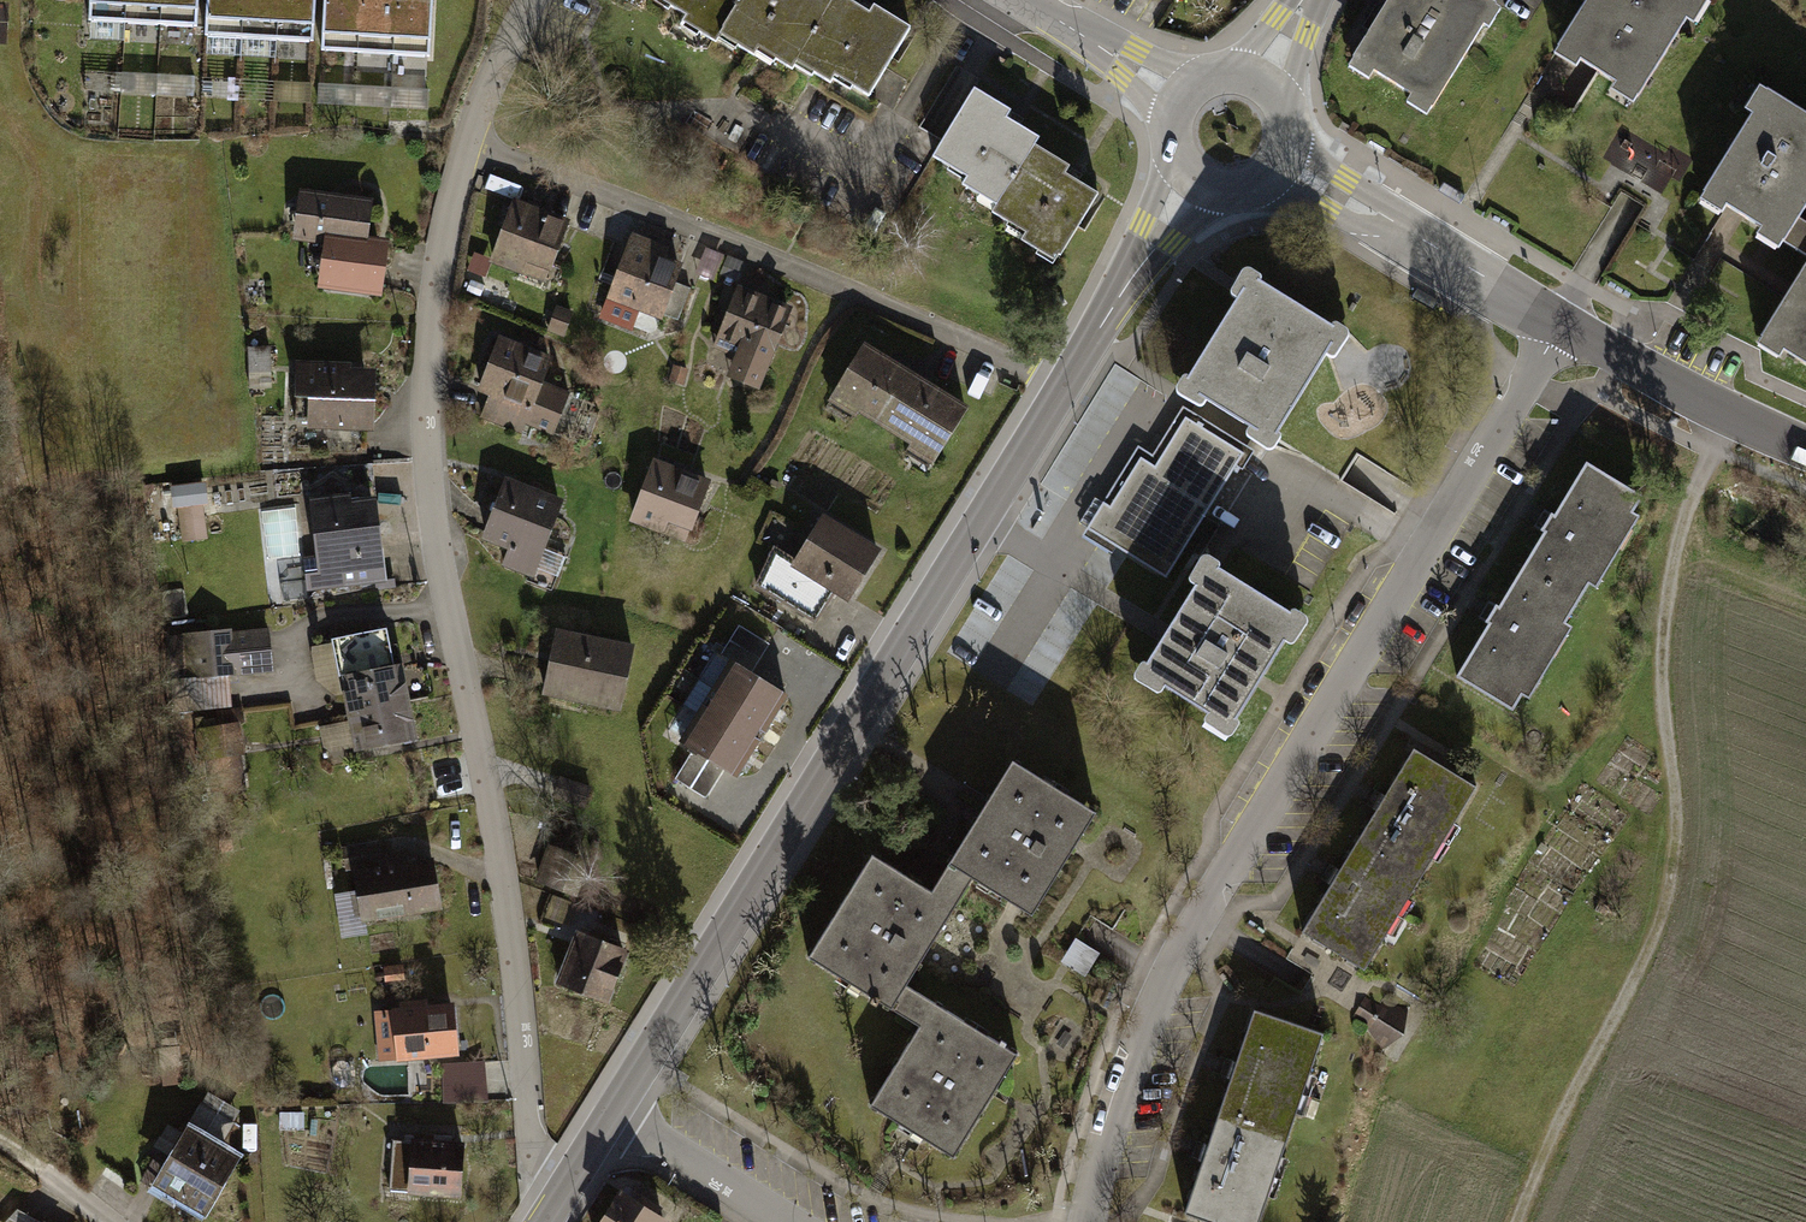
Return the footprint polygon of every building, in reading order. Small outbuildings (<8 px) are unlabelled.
[(126,23),(127,0),(90,0),(89,20),(126,23)] [(161,25),(162,0),(127,0),(126,23),(161,25)] [(197,27),(199,0),(162,0),(161,25),(197,27)] [(242,38),(244,0),(208,0),(206,36),(242,38)] [(277,40),(279,0),(245,0),(242,38),(277,40)] [(314,42),(316,0),(279,0),(277,40),(314,42)] [(359,53),(362,0),(325,0),(322,51),(359,53)] [(393,55),(397,0),(362,0),(359,53),(393,55)] [(430,58),(434,0),(397,0),(393,55),(430,58)] [(665,4),(656,18),(707,48),(700,59),(780,105),(785,96),(815,114),(821,103),(856,124),(912,28),(873,5),(870,10),(852,0),(659,0),(665,4)] [(1351,57),(1353,59),(1348,67),(1368,79),(1373,70),(1411,94),(1406,102),(1426,114),(1430,107),(1432,108),(1483,26),(1488,28),(1499,10),(1493,6),(1494,4),(1487,0),(1387,0),(1351,57)] [(1556,42),(1557,43),(1552,51),(1574,64),(1578,57),(1613,78),(1608,86),(1630,99),(1635,91),(1637,92),(1686,15),(1692,20),(1705,0),(1583,0),(1556,42)] [(975,82),(934,155),(968,174),(962,184),(1000,206),(991,222),(1024,241),(1019,249),(1053,268),(1094,195),(1068,180),(1075,167),(1038,146),(1045,135),(1014,118),(1021,107),(975,82)] [(324,105),(430,107),(430,90),(324,89),(324,105)] [(1756,99),(1699,201),(1805,261),(1805,127),(1756,99)] [(299,185),(292,238),(323,242),(317,285),(381,294),(389,235),(369,232),(374,195),(299,185)] [(489,257),(545,280),(571,217),(515,194),(489,257)] [(639,310),(662,318),(663,314),(678,320),(691,286),(675,280),(682,260),(669,255),(673,245),(632,230),(598,319),(631,331),(639,310)] [(1763,343),(1805,367),(1805,267),(1763,343)] [(1243,288),(1186,381),(1197,388),(1194,393),(1259,433),(1262,428),(1276,436),(1333,343),(1328,339),(1335,328),(1256,280),(1249,291),(1243,288)] [(727,374),(761,387),(793,304),(766,293),(768,288),(756,284),(754,289),(737,282),(712,346),(734,355),(727,374)] [(546,330),(564,336),(573,309),(556,303),(546,330)] [(570,390),(543,379),(553,353),(499,332),(476,389),(488,393),(480,418),(522,433),(525,422),(554,434),(570,390)] [(931,462),(969,402),(864,337),(827,396),(855,414),(858,409),(910,441),(907,446),(931,462)] [(249,372),(271,371),(271,344),(248,345),(249,372)] [(294,392),(308,393),(307,426),(374,427),(375,365),(352,365),(352,359),(295,358),(294,392)] [(669,380),(684,385),(690,368),(675,362),(669,380)] [(1086,529),(1167,578),(1244,452),(1185,417),(1155,466),(1140,457),(1110,505),(1103,501),(1086,529)] [(687,539),(711,479),(674,465),(653,457),(628,521),(663,535),(665,531),(687,539)] [(1549,523),(1521,570),(1577,604),(1642,497),(1586,463),(1549,523)] [(501,565),(534,577),(564,496),(504,474),(480,538),(507,548),(501,565)] [(182,541),(208,538),(203,501),(201,501),(198,484),(171,487),(174,505),(177,504),(182,541)] [(307,489),(317,567),(303,568),(305,590),(387,580),(376,487),(350,490),(349,484),(307,489)] [(789,563),(848,599),(881,545),(822,509),(789,563)] [(1294,614),(1210,562),(1146,666),(1158,674),(1155,680),(1218,719),(1221,714),(1233,722),(1289,631),(1285,629),(1294,614)] [(1494,615),(1456,677),(1513,711),(1577,604),(1521,570),(1494,615)] [(707,798),(726,768),(736,774),(789,689),(754,668),(770,643),(738,624),(721,652),(733,659),(683,740),(693,747),(674,777),(707,798)] [(273,670),(269,626),(232,630),(232,626),(182,631),(182,634),(167,635),(171,678),(180,677),(183,710),(233,706),(230,674),(273,670)] [(621,709),(634,641),(556,626),(543,694),(621,709)] [(341,688),(353,750),(417,737),(401,659),(347,670),(350,686),(341,688)] [(244,776),(241,756),(245,755),(241,724),(244,724),(242,707),(217,710),(219,724),(203,726),(207,757),(211,756),(215,780),(244,776)] [(1380,803),(1358,840),(1421,879),(1477,787),(1414,749),(1380,803)] [(1012,760),(939,877),(964,892),(973,879),(979,883),(985,873),(1007,886),(1001,896),(1032,916),(1096,812),(1065,793),(1059,802),(1037,789),(1043,779),(1012,760)] [(360,920),(443,907),(435,854),(408,859),(407,853),(381,857),(379,840),(342,846),(346,870),(352,869),(360,920)] [(1334,879),(1302,932),(1365,970),(1421,879),(1358,840),(1334,879)] [(534,880),(577,896),(591,858),(548,842),(534,880)] [(906,1017),(921,993),(906,985),(964,892),(939,877),(931,891),(872,854),(808,957),(906,1017)] [(576,926),(555,981),(608,1001),(629,946),(576,926)] [(1066,965),(1091,980),(1105,957),(1080,941),(1066,965)] [(965,1021),(921,993),(906,1017),(919,1025),(869,1105),(900,1124),(905,1115),(917,1123),(928,1130),(923,1138),(952,1156),(1017,1053),(986,1034),(981,1043),(960,1030),(965,1021)] [(459,1054),(454,1000),(428,1002),(428,996),(398,999),(399,1005),(391,1006),(391,1008),(373,1010),(378,1061),(459,1054)] [(1234,1066),(1219,1111),(1288,1135),(1323,1033),(1254,1010),(1234,1066)] [(155,1182),(158,1184),(206,1212),(242,1152),(223,1141),(241,1110),(208,1091),(202,1102),(201,1102),(183,1132),(174,1149),(155,1182)] [(304,1129),(304,1110),(279,1111),(279,1129),(304,1129)] [(1184,1213),(1211,1221),(1258,1221),(1288,1135),(1219,1111),(1205,1153),(1184,1213)] [(174,1149),(183,1132),(167,1122),(154,1145),(158,1147),(140,1178),(156,1188),(158,1184),(155,1182),(174,1149)] [(389,1188),(408,1189),(407,1192),(461,1196),(466,1139),(411,1135),(411,1140),(392,1138),(389,1188)] [(621,1193),(602,1221),(662,1221),(663,1220),(621,1193)]
